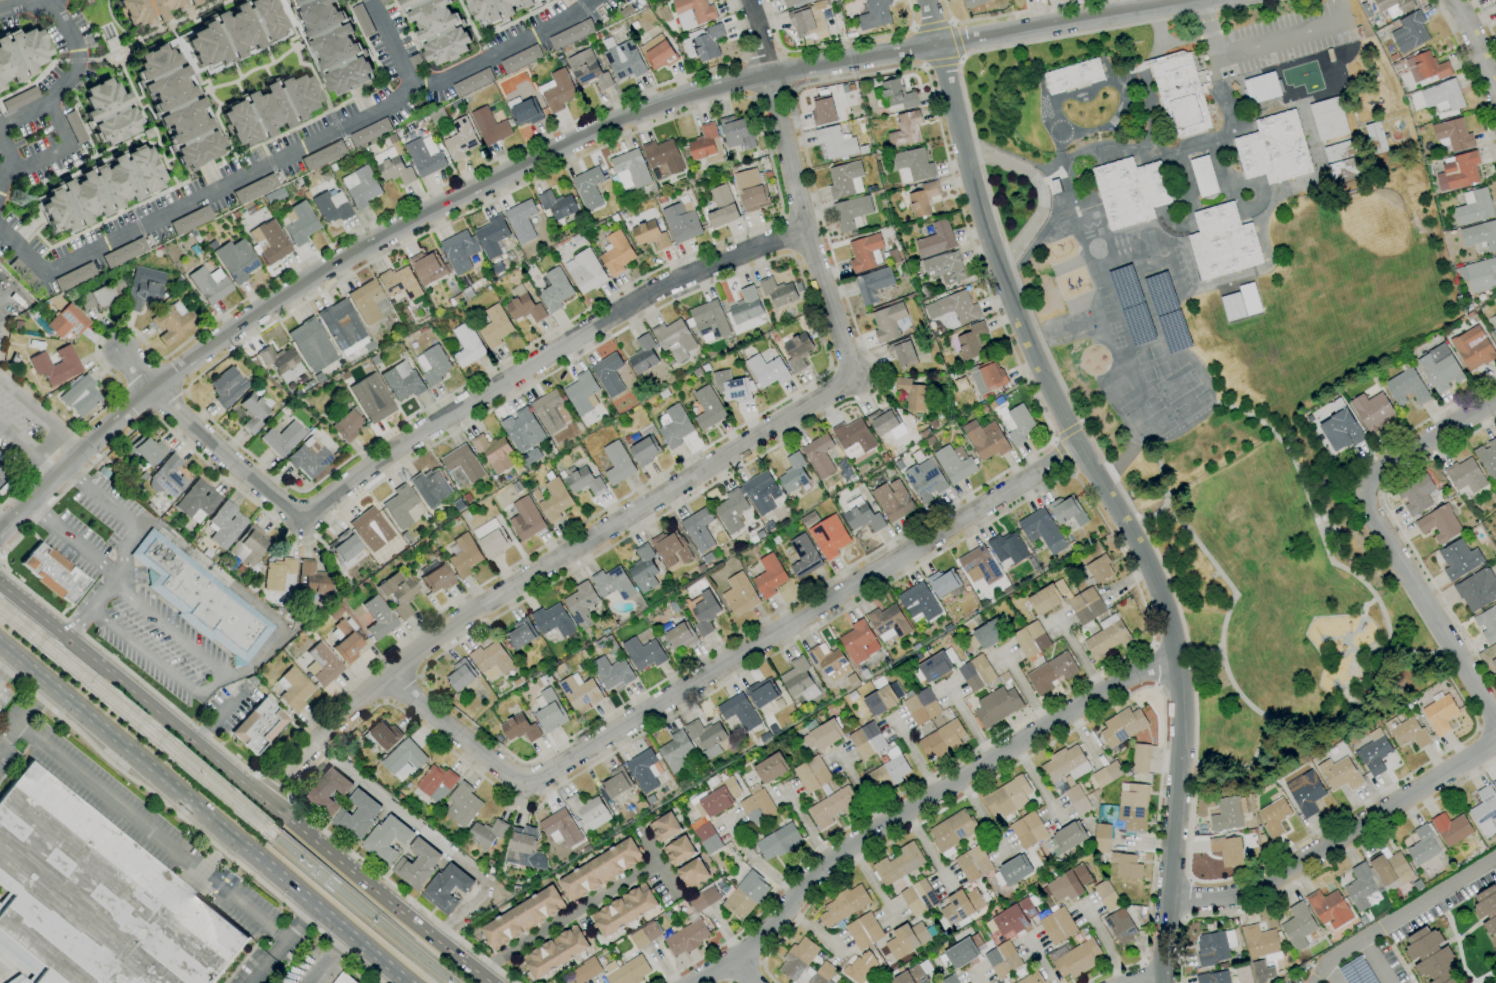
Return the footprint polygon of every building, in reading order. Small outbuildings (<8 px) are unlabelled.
[(174,7),(176,11),(189,6),(190,6),(199,2),(198,0),(116,0),(115,0),(126,26),(154,24),(166,18),(165,11),(174,7)] [(218,61),(242,56),(240,47),(250,45),(254,49),(262,47),(261,41),(272,38),(282,30),(275,0),(245,0),(241,2),(232,4),(233,11),(226,17),(222,12),(213,13),(210,21),(207,21),(196,30),(189,32),(191,39),(182,40),(192,52),(196,66),(218,61)] [(340,11),(332,6),(336,0),(287,0),(290,8),(298,4),(292,14),(295,21),(298,20),(312,53),(317,50),(320,59),(317,63),(321,72),(330,69),(324,77),(329,88),(338,95),(364,84),(372,72),(359,41),(355,43),(347,38),(353,30),(344,9),(340,11)] [(455,13),(452,15),(446,6),(453,2),(452,0),(396,0),(411,22),(414,20),(420,30),(414,33),(421,44),(419,45),(436,70),(468,49),(465,45),(473,40),(455,13)] [(478,27),(515,11),(540,0),(466,0),(478,27)] [(671,1),(674,0),(706,0),(708,6),(713,5),(718,18),(683,31),(671,1)] [(787,8),(782,0),(812,0),(796,8),(794,5),(787,8)] [(811,3),(823,0),(826,0),(828,6),(825,7),(826,8),(820,10),(826,29),(797,38),(793,26),(791,26),(787,12),(809,5),(809,6),(812,5),(811,3)] [(868,12),(865,0),(891,0),(892,4),(887,6),(891,23),(860,31),(856,16),(868,12)] [(966,9),(963,0),(990,0),(966,9)] [(1380,12),(1373,0),(1412,0),(1416,7),(1402,14),(1402,13),(1391,19),(1390,18),(1384,22),(1378,13),(1380,12)] [(1367,18),(1360,5),(1364,2),(1372,16),(1367,18)] [(373,34),(362,3),(351,7),(363,37),(373,34)] [(624,18),(619,12),(630,4),(634,11),(624,18)] [(1402,54),(1390,33),(1401,27),(1398,21),(1419,9),(1426,21),(1422,24),(1430,39),(1402,54)] [(555,51),(548,38),(590,18),(596,31),(555,51)] [(701,63),(693,39),(706,34),(704,29),(720,23),(725,37),(715,40),(721,55),(701,63)] [(38,27),(19,34),(14,30),(0,36),(0,85),(7,77),(13,83),(24,79),(39,64),(49,54),(38,27)] [(653,71),(643,55),(644,54),(640,47),(660,34),(665,40),(675,54),(675,53),(679,59),(667,67),(666,65),(664,66),(663,65),(653,71)] [(617,82),(603,53),(631,39),(647,72),(635,79),(633,74),(617,82)] [(506,75),(500,62),(537,44),(543,57),(506,75)] [(222,153),(208,116),(201,118),(198,109),(202,107),(193,83),(186,86),(182,76),(187,73),(183,63),(181,64),(175,49),(165,53),(162,45),(136,54),(141,66),(134,68),(139,83),(139,84),(143,96),(150,93),(154,103),(150,104),(159,127),(164,126),(180,169),(222,153)] [(601,91),(596,82),(589,86),(587,83),(580,87),(572,71),(572,72),(566,59),(589,48),(602,74),(607,71),(614,85),(601,91)] [(1414,83),(1405,60),(1429,50),(1432,58),(1434,57),(1437,65),(1448,61),(1453,74),(1438,80),(1436,75),(1414,83)] [(1172,139),(1150,64),(1190,52),(1212,128),(1172,139)] [(1392,61),(1389,56),(1397,52),(1400,57),(1392,61)] [(1050,94),(1043,74),(1098,57),(1104,78),(1050,94)] [(458,99),(451,86),(488,67),(495,80),(458,99)] [(552,115),(541,92),(555,85),(550,74),(564,67),(578,96),(562,104),(564,109),(552,115)] [(1242,80),(1248,104),(1280,96),(1274,71),(1242,80)] [(236,149),(273,134),(271,130),(278,123),(283,129),(290,127),(308,110),(315,107),(313,102),(320,100),(317,91),(315,89),(308,73),(289,80),(286,77),(275,81),(271,81),(262,85),(264,92),(256,96),(252,91),(243,95),(240,100),(231,103),(219,114),(222,121),(227,126),(236,149)] [(141,130),(125,92),(118,95),(111,77),(80,89),(89,110),(85,112),(100,147),(141,130)] [(903,110),(902,103),(886,106),(881,82),(898,78),(900,87),(903,86),(905,94),(915,92),(919,106),(903,110)] [(1451,112),(1449,108),(1438,112),(1435,105),(1427,109),(1420,92),(1454,78),(1465,106),(1451,112)] [(38,96),(33,86),(1,102),(5,112),(38,96)] [(814,127),(811,113),(813,112),(812,110),(815,110),(813,105),(815,105),(814,102),(819,101),(818,97),(831,94),(837,121),(814,127)] [(1320,142),(1309,105),(1338,96),(1350,133),(1320,142)] [(517,127),(509,110),(534,97),(544,119),(531,125),(530,122),(528,124),(527,122),(517,127)] [(486,147),(470,113),(486,105),(496,125),(506,119),(513,134),(486,147)] [(434,126),(428,114),(442,108),(448,119),(434,126)] [(1268,185),(1265,173),(1245,179),(1233,139),(1258,132),(1255,121),(1295,109),(1313,171),(1268,185)] [(63,114),(76,144),(86,140),(73,110),(63,114)] [(890,149),(887,133),(900,130),(896,116),(919,110),(922,123),(918,124),(922,141),(890,149)] [(453,163),(442,141),(456,134),(451,122),(465,115),(479,144),(463,152),(466,157),(453,163)] [(744,151),(742,144),(738,146),(737,145),(727,148),(719,119),(733,115),(734,118),(737,117),(738,121),(745,119),(748,132),(752,131),(757,147),(744,151)] [(356,149),(349,136),(386,117),(393,131),(356,149)] [(1452,152),(1450,144),(1440,147),(1439,140),(1435,141),(1431,125),(1463,117),(1467,134),(1472,133),(1476,146),(1452,152)] [(706,165),(704,158),(692,161),(688,143),(696,141),(695,138),(703,136),(700,125),(713,121),(718,137),(717,137),(723,160),(706,165)] [(1373,155),(1365,125),(1380,121),(1383,135),(1387,133),(1389,138),(1385,139),(1388,151),(1373,155)] [(827,160),(827,158),(822,159),(819,144),(818,144),(815,130),(839,124),(842,140),(855,137),(859,153),(827,160)] [(420,179),(404,145),(420,137),(430,156),(440,151),(447,165),(420,179)] [(308,172),(301,159),(341,139),(347,153),(308,172)] [(670,175),(665,163),(650,169),(641,146),(654,140),(656,146),(672,139),(685,169),(670,175)] [(1327,163),(1323,148),(1353,139),(1357,154),(1327,163)] [(52,236),(88,221),(86,216),(95,212),(97,216),(120,206),(118,200),(127,196),(129,199),(164,184),(147,143),(109,159),(111,164),(102,168),(100,163),(78,173),(81,180),(71,184),(68,179),(45,189),(48,197),(37,202),(52,236)] [(861,155),(859,147),(867,145),(869,153),(861,155)] [(912,183),(908,167),(896,170),(892,155),(923,147),(927,165),(932,163),(935,177),(912,183)] [(635,190),(630,178),(620,182),(610,159),(638,148),(652,182),(635,190)] [(1441,192),(1436,174),(1444,172),(1442,164),(1445,163),(1443,160),(1477,150),(1480,163),(1475,165),(1480,182),(1449,190),(1441,192)] [(404,186),(399,177),(392,181),(390,179),(383,182),(375,166),(398,155),(405,169),(410,166),(417,180),(404,186)] [(1201,198),(1190,160),(1208,155),(1219,192),(1201,198)] [(1110,231),(1092,169),(1132,157),(1135,168),(1160,161),(1172,201),(1152,207),(1155,218),(1110,231)] [(1331,180),(1327,166),(1356,158),(1360,172),(1331,180)] [(832,200),(828,187),(833,186),(829,168),(860,161),(864,176),(851,179),(855,194),(832,200)] [(357,212),(345,191),(359,183),(354,172),(367,164),(383,193),(367,201),(369,205),(357,212)] [(587,212),(571,178),(598,165),(605,180),(594,185),(603,204),(587,212)] [(744,214),(734,174),(757,169),(761,185),(765,184),(771,205),(758,208),(758,210),(744,214)] [(240,205),(233,192),(273,173),(279,186),(240,205)] [(1054,195),(1050,180),(1058,178),(1062,192),(1054,195)] [(914,218),(907,194),(921,191),(921,188),(922,188),(921,185),(937,181),(940,194),(930,197),(932,205),(929,205),(931,214),(914,218)] [(712,230),(706,214),(716,210),(709,190),(726,183),(740,219),(712,230)] [(1458,226),(1454,208),(1466,205),(1462,193),(1486,186),(1494,216),(1458,226)] [(555,222),(549,208),(544,211),(536,195),(549,189),(554,199),(562,195),(563,198),(570,194),(578,211),(555,222)] [(325,223),(311,199),(327,190),(331,196),(340,191),(346,201),(354,214),(341,221),(339,218),(332,222),(331,220),(325,223)] [(659,204),(656,198),(664,195),(667,201),(659,204)] [(840,233),(833,204),(869,195),(873,213),(853,218),(855,229),(840,233)] [(519,246),(503,211),(531,198),(538,213),(527,218),(537,238),(519,246)] [(295,248),(283,227),(289,224),(283,213),(290,209),(290,208),(304,200),(320,228),(305,237),(308,241),(295,248)] [(675,245),(661,210),(681,202),(682,204),(690,201),(693,210),(694,209),(703,234),(675,245)] [(1188,236),(1199,232),(1194,213),(1233,201),(1240,226),(1251,223),(1263,263),(1201,281),(1188,236)] [(177,236),(170,223),(207,205),(213,218),(177,236)] [(488,261),(474,232),(490,224),(487,219),(500,213),(511,235),(496,242),(502,254),(488,261)] [(267,267),(258,253),(261,252),(256,245),(257,244),(250,232),(257,228),(256,227),(265,222),(266,223),(273,218),(293,250),(267,267)] [(921,258),(915,241),(935,234),(932,223),(946,218),(956,246),(921,258)] [(658,252),(654,242),(646,245),(645,243),(638,246),(630,229),(654,219),(660,233),(665,231),(672,246),(658,252)] [(1495,220),(1495,224),(1495,251),(1488,253),(1485,241),(1464,247),(1459,230),(1495,220)] [(456,277),(439,243),(466,229),(477,252),(467,257),(472,268),(456,277)] [(612,278),(599,256),(606,252),(603,248),(609,244),(605,237),(619,229),(636,257),(622,266),(625,270),(612,278)] [(206,241),(203,235),(208,232),(211,237),(206,241)] [(853,274),(849,261),(854,259),(848,243),(879,233),(884,248),(872,252),(876,267),(853,274)] [(109,269),(102,256),(142,237),(148,250),(109,269)] [(237,286),(213,251),(229,241),(232,245),(243,238),(260,265),(245,275),(248,279),(237,286)] [(582,295),(564,265),(574,259),(573,257),(588,247),(609,280),(593,289),(593,288),(582,295)] [(423,287),(409,259),(421,253),(422,255),(424,253),(425,255),(435,250),(448,274),(423,287)] [(944,286),(940,275),(928,280),(921,261),(950,252),(951,253),(957,251),(966,278),(944,286)] [(1465,265),(1495,257),(1495,272),(1495,288),(1472,294),(1469,280),(1462,282),(1458,268),(1465,266),(1465,265)] [(60,293),(54,280),(91,261),(97,274),(60,293)] [(495,275),(491,268),(500,262),(505,269),(495,275)] [(209,306),(187,276),(202,265),(209,275),(218,269),(223,276),(224,276),(233,289),(209,306)] [(409,302),(403,291),(388,298),(377,276),(390,269),(392,273),(408,265),(423,294),(409,302)] [(550,314),(537,293),(551,285),(544,274),(558,266),(575,294),(559,303),(562,307),(550,314)] [(863,307),(854,278),(890,267),(895,284),(875,290),(879,302),(863,307)] [(99,312),(96,306),(84,312),(77,297),(120,276),(126,287),(119,291),(123,300),(99,312)] [(775,309),(769,294),(764,296),(758,281),(771,276),(775,286),(783,283),(784,285),(792,282),(799,299),(775,309)] [(366,327),(346,294),(372,279),(384,298),(374,304),(382,317),(366,327)] [(139,313),(125,309),(130,287),(136,288),(138,281),(145,283),(146,282),(163,286),(159,305),(149,302),(149,304),(142,302),(139,313)] [(798,293),(795,284),(800,282),(803,291),(798,293)] [(1261,312),(1253,282),(1237,286),(1239,292),(1219,297),(1226,322),(1261,312)] [(535,324),(529,314),(521,319),(520,317),(514,321),(504,305),(515,299),(510,291),(521,284),(534,305),(539,302),(547,316),(535,324)] [(733,335),(725,313),(730,311),(729,308),(736,305),(735,303),(743,300),(739,290),(753,284),(758,298),(758,299),(764,314),(761,315),(764,323),(733,335)] [(467,300),(461,291),(469,286),(474,295),(467,300)] [(958,326),(953,311),(929,320),(924,305),(965,289),(971,305),(976,304),(981,317),(958,326)] [(456,304),(452,298),(459,294),(463,299),(456,304)] [(340,352),(317,313),(329,306),(330,307),(344,298),(367,336),(340,352)] [(714,340),(711,333),(699,337),(688,310),(716,299),(730,334),(714,340)] [(60,339),(46,326),(58,313),(58,314),(69,302),(90,322),(78,334),(71,327),(60,339)] [(878,345),(873,331),(878,330),(872,313),(902,302),(907,317),(895,321),(901,336),(878,345)] [(490,351),(477,330),(491,322),(484,311),(498,303),(515,330),(500,340),(502,343),(490,351)] [(165,348),(157,338),(166,331),(163,327),(159,331),(150,319),(170,304),(180,317),(190,309),(199,321),(165,348)] [(1487,318),(1494,329),(1489,332),(1495,344),(1495,313),(1487,318)] [(309,369),(287,333),(302,324),(301,323),(313,315),(327,337),(325,338),(327,340),(329,339),(337,352),(309,369)] [(678,364),(670,351),(679,346),(676,343),(664,351),(651,330),(662,323),(665,327),(680,318),(697,345),(686,353),(689,357),(678,364)] [(969,365),(967,360),(964,361),(961,352),(962,352),(960,347),(959,347),(955,338),(970,332),(968,326),(983,320),(988,334),(978,338),(981,345),(979,347),(981,354),(978,355),(980,361),(969,365)] [(461,369),(453,355),(463,349),(452,330),(467,321),(487,353),(461,369)] [(1495,353),(1495,352),(1495,359),(1485,365),(1484,363),(1469,372),(1449,340),(1456,336),(1457,337),(1478,324),(1495,353)] [(794,375),(786,361),(789,359),(781,346),(805,332),(814,348),(807,352),(808,354),(801,358),(807,368),(794,375)] [(637,376),(628,360),(635,356),(634,353),(641,349),(635,340),(647,333),(655,346),(650,349),(659,362),(637,376)] [(900,370),(896,359),(894,360),(893,358),(891,359),(886,345),(908,337),(918,363),(900,370)] [(50,388),(43,373),(37,376),(36,374),(29,359),(45,351),(52,366),(61,361),(56,351),(70,343),(83,371),(50,388)] [(1438,395),(1417,361),(1429,353),(1428,352),(1443,343),(1466,378),(1456,384),(1453,380),(1447,384),(1450,387),(1438,395)] [(430,388),(422,375),(424,374),(414,359),(422,354),(437,344),(452,367),(446,371),(447,373),(440,377),(442,380),(430,388)] [(285,384),(279,376),(278,376),(270,363),(265,367),(256,353),(268,345),(274,354),(282,350),(283,352),(290,347),(300,362),(299,363),(305,371),(285,384)] [(610,399),(590,367),(615,351),(624,365),(614,371),(625,390),(610,399)] [(761,389),(744,361),(758,353),(765,364),(778,356),(791,377),(779,384),(776,380),(761,389)] [(258,369),(251,361),(256,357),(263,365),(258,369)] [(979,396),(967,369),(977,364),(978,366),(994,359),(998,369),(1000,368),(1001,370),(1002,369),(1008,382),(988,391),(988,392),(979,396)] [(397,402),(380,375),(404,360),(411,371),(414,369),(427,390),(415,398),(412,393),(397,402)] [(223,410),(214,399),(218,396),(212,390),(214,389),(210,383),(231,366),(241,378),(243,376),(250,385),(242,392),(243,393),(235,399),(236,400),(223,410)] [(1398,408),(1393,400),(1394,400),(1384,383),(1403,372),(1403,371),(1412,366),(1431,398),(1419,406),(1411,393),(1404,397),(1408,402),(1398,408)] [(696,377),(693,372),(699,367),(703,373),(696,377)] [(580,418),(563,390),(577,381),(575,376),(587,369),(600,390),(593,395),(599,404),(592,408),(593,410),(580,418)] [(738,404),(737,402),(735,402),(735,400),(724,402),(722,393),(719,394),(717,386),(715,387),(712,373),(729,370),(731,381),(747,378),(752,401),(738,404)] [(318,384),(313,377),(320,371),(326,379),(318,384)] [(371,425),(349,388),(374,372),(397,410),(371,425)] [(80,419),(70,407),(68,408),(59,398),(86,373),(96,384),(93,387),(103,398),(80,419)] [(925,412),(906,410),(907,401),(904,401),(905,393),(894,392),(895,377),(912,379),(911,385),(927,386),(925,412)] [(958,392),(953,382),(964,377),(969,387),(958,392)] [(308,389),(305,384),(313,379),(316,385),(308,389)] [(702,432),(693,418),(703,412),(692,394),(708,384),(728,416),(702,432)] [(252,436),(241,426),(249,418),(244,412),(246,410),(240,404),(252,392),(253,393),(259,387),(264,392),(258,398),(260,399),(265,394),(274,403),(269,408),(270,410),(259,421),(263,425),(252,436)] [(549,436),(530,404),(555,388),(560,397),(564,395),(567,400),(561,403),(571,420),(563,424),(564,426),(549,436)] [(662,400),(658,394),(666,389),(670,395),(662,400)] [(1370,436),(1367,431),(1368,430),(1356,410),(1355,411),(1349,401),(1363,393),(1367,400),(1382,391),(1396,415),(1381,424),(1383,428),(1370,436)] [(992,410),(987,403),(993,400),(993,401),(1000,397),(1003,402),(997,406),(992,410)] [(1335,453),(1328,442),(1329,441),(1319,426),(1331,418),(1330,417),(1335,414),(1329,405),(1340,398),(1366,439),(1352,447),(1350,443),(1335,453)] [(671,451),(658,430),(671,422),(664,411),(678,403),(695,430),(680,439),(682,443),(671,451)] [(1015,448),(1007,435),(1011,432),(1004,421),(1010,418),(1006,412),(1022,403),(1036,427),(1030,430),(1031,432),(1025,436),(1027,440),(1015,448)] [(347,443),(331,426),(343,415),(339,410),(346,404),(351,409),(352,408),(364,421),(356,429),(357,431),(355,432),(357,434),(347,443)] [(983,413),(979,407),(984,404),(988,410),(983,413)] [(519,454),(502,427),(500,423),(511,416),(513,420),(517,418),(514,413),(526,406),(546,438),(519,454)] [(895,440),(889,431),(878,438),(866,417),(879,410),(880,412),(881,411),(882,413),(892,407),(907,433),(895,440)] [(849,460),(831,430),(843,422),(845,427),(860,418),(877,445),(864,454),(862,452),(849,460)] [(982,462),(961,427),(974,419),(978,426),(979,426),(980,429),(994,421),(1011,450),(999,457),(997,453),(982,462)] [(281,459),(259,438),(270,427),(279,435),(293,420),(306,432),(281,459)] [(820,480),(801,448),(826,432),(835,446),(824,452),(836,471),(820,480)] [(148,467),(138,456),(133,461),(124,451),(145,433),(152,441),(153,441),(155,443),(159,440),(168,452),(161,458),(160,457),(148,467)] [(497,476),(483,452),(478,455),(469,440),(482,433),(488,442),(494,438),(496,441),(503,436),(513,452),(507,455),(514,466),(497,476)] [(310,480),(298,467),(294,470),(285,460),(302,443),(303,444),(313,435),(334,458),(310,480)] [(628,445),(623,438),(628,435),(633,442),(628,445)] [(640,469),(628,449),(631,447),(648,437),(651,435),(662,451),(652,457),(653,459),(651,460),(652,462),(640,469)] [(929,446),(925,440),(930,436),(934,442),(929,446)] [(1490,441),(1495,437),(1495,479),(1491,482),(1484,469),(1485,469),(1479,460),(1478,461),(1472,451),(1482,445),(1485,450),(1489,447),(1486,442),(1489,440),(1490,441)] [(612,487),(603,473),(613,467),(602,449),(617,439),(637,472),(612,487)] [(470,484),(458,466),(449,472),(440,459),(465,443),(485,474),(470,484)] [(952,486),(933,454),(948,444),(952,450),(960,445),(967,457),(969,456),(972,460),(976,458),(978,462),(974,465),(978,470),(952,486)] [(788,494),(786,492),(784,493),(778,482),(780,481),(778,478),(785,474),(783,472),(791,467),(786,458),(798,451),(806,464),(801,467),(809,480),(788,494)] [(173,499),(163,490),(163,491),(162,491),(161,492),(160,492),(159,492),(158,492),(157,493),(156,492),(155,492),(154,492),(153,491),(152,491),(152,490),(151,490),(151,489),(150,489),(150,488),(150,487),(149,486),(149,485),(149,484),(149,483),(149,482),(150,482),(150,481),(150,480),(151,480),(151,479),(150,478),(172,453),(183,462),(174,472),(180,477),(182,475),(189,481),(173,499)] [(881,456),(885,454),(889,461),(885,464),(881,456)] [(1473,495),(1466,485),(1456,491),(1443,470),(1455,462),(1458,465),(1470,457),(1488,484),(1473,495)] [(922,505),(902,472),(916,464),(917,466),(931,458),(948,487),(937,495),(934,491),(929,494),(932,500),(922,505)] [(518,474),(514,467),(520,463),(524,470),(518,474)] [(106,479),(97,472),(102,466),(111,473),(106,479)] [(595,497),(589,488),(581,492),(580,490),(574,494),(564,479),(585,466),(594,479),(598,476),(607,490),(595,497)] [(438,501),(440,504),(431,510),(429,507),(427,508),(408,480),(420,472),(422,475),(429,470),(431,472),(436,468),(439,472),(442,470),(446,475),(442,477),(452,491),(438,501)] [(760,517),(740,485),(766,469),(775,483),(764,489),(775,508),(760,517)] [(549,525),(537,504),(550,496),(544,485),(549,482),(544,475),(551,470),(555,477),(557,476),(574,504),(559,513),(562,518),(549,525)] [(1411,518),(1403,506),(1408,503),(1405,498),(1401,501),(1395,492),(1426,473),(1436,489),(1426,495),(1433,505),(1411,518)] [(189,519),(174,507),(198,478),(223,498),(207,516),(198,509),(189,519)] [(890,524),(870,492),(885,482),(892,493),(893,492),(888,484),(898,478),(916,508),(890,524)] [(516,494),(511,485),(518,481),(523,489),(516,494)] [(401,531),(382,505),(397,494),(394,490),(405,482),(419,503),(406,512),(413,522),(401,531)] [(730,536),(713,508),(728,499),(725,494),(737,487),(750,508),(736,516),(743,527),(730,536)] [(536,501),(531,493),(537,489),(542,498),(536,501)] [(467,503),(462,496),(468,493),(472,500),(467,503)] [(874,533),(868,524),(861,528),(860,527),(853,531),(844,515),(850,511),(845,503),(860,494),(865,502),(873,515),(878,512),(886,526),(874,533)] [(1079,528),(1072,517),(1059,525),(1047,505),(1059,498),(1060,500),(1062,498),(1063,500),(1073,494),(1089,521),(1079,528)] [(521,542),(508,521),(518,515),(512,504),(527,495),(547,527),(521,542)] [(458,512),(452,503),(460,499),(465,507),(458,512)] [(225,551),(210,539),(218,529),(208,522),(225,500),(237,509),(236,511),(249,521),(225,551)] [(1439,546),(1434,536),(1439,533),(1434,527),(1422,535),(1414,522),(1428,513),(1429,514),(1446,503),(1452,511),(1451,512),(1463,531),(1439,546)] [(371,554),(348,524),(372,505),(395,535),(371,554)] [(171,517),(166,513),(171,507),(176,511),(171,517)] [(700,554),(680,522),(705,507),(714,520),(704,527),(715,545),(700,554)] [(1052,556),(1036,530),(1026,536),(1018,522),(1043,507),(1068,547),(1052,556)] [(805,528),(800,519),(813,510),(819,519),(805,528)] [(827,562),(807,531),(834,514),(851,541),(836,551),(839,555),(827,562)] [(489,562),(483,553),(484,552),(478,542),(479,541),(472,531),(494,517),(500,528),(501,527),(511,543),(502,549),(503,551),(500,552),(502,555),(489,562)] [(251,569),(229,551),(252,523),(263,532),(262,534),(264,536),(262,537),(271,544),(260,556),(261,557),(251,569)] [(245,664),(233,668),(233,654),(213,639),(211,642),(177,616),(180,613),(147,587),(149,585),(147,570),(130,556),(151,528),(276,627),(245,664)] [(339,563),(329,550),(338,543),(336,541),(338,539),(337,538),(348,529),(352,533),(351,534),(362,548),(343,563),(342,561),(339,563)] [(667,569),(650,541),(662,533),(664,535),(665,534),(666,536),(676,530),(693,559),(683,565),(676,553),(672,555),(677,563),(667,569)] [(459,581),(446,559),(460,551),(453,540),(467,532),(484,560),(469,569),(471,573),(459,581)] [(798,580),(789,567),(800,560),(789,542),(804,532),(824,564),(798,580)] [(1014,565),(1009,557),(1000,563),(986,542),(998,534),(1000,538),(1008,533),(1009,535),(1015,532),(1029,555),(1014,565)] [(775,545),(772,539),(777,536),(781,541),(775,545)] [(1451,583),(1443,570),(1449,566),(1448,565),(1446,566),(1438,551),(1442,548),(1443,549),(1461,538),(1469,552),(1476,548),(1485,561),(1451,583)] [(642,594),(627,570),(634,566),(633,564),(640,560),(634,550),(647,542),(655,556),(650,559),(658,573),(653,576),(658,584),(642,594)] [(70,605),(61,597),(60,599),(36,580),(38,579),(20,564),(28,554),(29,555),(39,543),(47,550),(49,547),(73,566),(72,567),(90,581),(70,605)] [(987,586),(975,567),(965,573),(957,560),(983,544),(1002,576),(987,586)] [(209,559),(203,554),(207,549),(213,554),(209,559)] [(706,564),(701,558),(710,552),(714,558),(706,564)] [(764,601),(751,580),(765,571),(758,560),(772,552),(789,579),(774,589),(776,593),(764,601)] [(1097,585),(1085,566),(1100,557),(1100,556),(1105,553),(1111,562),(1107,564),(1114,574),(1097,585)] [(283,592),(265,590),(267,562),(274,563),(274,561),(283,562),(283,557),(298,559),(296,574),(284,573),(283,592)] [(1034,569),(1028,560),(1032,557),(1038,566),(1034,569)] [(330,594),(304,592),(305,576),(299,576),(301,560),(315,561),(314,572),(331,573),(330,594)] [(431,594),(420,578),(443,563),(456,582),(444,590),(443,588),(441,590),(440,588),(431,594)] [(622,602),(616,591),(602,599),(590,577),(602,570),(604,574),(619,565),(636,593),(622,602)] [(1489,569),(1495,579),(1494,581),(1495,584),(1495,599),(1471,613),(1462,599),(1460,600),(1452,586),(1484,567),(1489,569)] [(938,599),(926,579),(938,571),(940,573),(941,572),(942,574),(952,568),(962,584),(938,599)] [(736,618),(728,605),(727,605),(721,594),(731,588),(726,580),(742,570),(761,603),(736,618)] [(402,621),(392,609),(397,605),(387,592),(407,577),(418,592),(412,597),(413,599),(407,604),(413,613),(402,621)] [(581,632),(562,600),(577,591),(575,587),(587,580),(599,601),(586,609),(595,624),(581,632)] [(927,622),(921,613),(912,618),(907,609),(905,610),(897,596),(922,581),(942,613),(927,622)] [(1038,616),(1027,599),(1052,583),(1063,600),(1060,603),(1041,616),(1041,615),(1038,616)] [(1079,594),(1091,586),(1106,611),(1094,619),(1079,594)] [(701,639),(693,625),(696,623),(685,605),(686,604),(684,600),(686,599),(688,598),(690,601),(700,595),(700,594),(708,589),(721,611),(714,615),(716,618),(708,622),(714,631),(701,639)] [(375,642),(365,629),(375,622),(362,605),(376,594),(399,624),(375,642)] [(1094,619),(1082,626),(1066,601),(1079,594),(1094,619)] [(562,639),(555,627),(542,636),(529,615),(541,607),(544,612),(559,602),(576,631),(562,639)] [(674,615),(669,606),(675,602),(680,611),(674,615)] [(898,639),(892,629),(878,637),(866,615),(877,608),(880,613),(895,603),(912,631),(898,639)] [(1476,617),(1495,604),(1495,641),(1489,646),(1487,643),(1481,635),(1482,634),(1481,632),(1485,630),(1482,625),(1478,628),(1472,618),(1475,616),(1476,617)] [(333,621),(328,615),(338,605),(344,612),(333,621)] [(514,651),(505,635),(514,630),(513,628),(515,626),(514,624),(526,616),(538,637),(514,651)] [(983,650),(972,633),(998,616),(1008,633),(1005,635),(1006,637),(987,649),(986,648),(983,650)] [(347,666),(332,648),(334,647),(333,646),(339,641),(331,633),(336,629),(334,626),(342,618),(365,644),(357,651),(358,653),(356,655),(358,656),(347,666)] [(855,666),(838,638),(853,629),(850,625),(863,618),(875,638),(862,647),(869,658),(855,666)] [(1095,662),(1092,658),(1093,657),(1083,642),(1119,619),(1129,635),(1129,634),(1132,639),(1123,645),(1122,642),(1102,654),(1104,657),(1095,662)] [(1024,627),(1036,620),(1052,644),(1039,652),(1024,627)] [(673,654),(662,636),(687,621),(698,641),(686,648),(685,647),(673,654)] [(1039,652),(1027,660),(1012,635),(1024,627),(1039,652)] [(612,652),(604,639),(610,635),(618,648),(612,652)] [(637,672),(627,656),(628,656),(621,644),(634,636),(641,647),(654,639),(667,660),(655,667),(653,663),(637,672)] [(509,678),(506,673),(503,676),(495,665),(482,674),(468,655),(479,647),(482,650),(496,640),(515,667),(512,669),(515,673),(509,678)] [(323,689),(312,677),(321,669),(306,653),(320,641),(336,658),(335,658),(345,669),(323,689)] [(826,677),(818,664),(814,667),(805,652),(817,645),(823,655),(830,650),(831,652),(838,648),(848,664),(826,677)] [(985,686),(972,694),(957,669),(958,668),(954,662),(951,664),(953,668),(950,669),(951,671),(931,683),(931,682),(928,684),(917,666),(943,650),(943,651),(950,647),(959,662),(962,660),(965,664),(969,661),(985,686)] [(585,661),(579,651),(583,649),(589,658),(585,661)] [(1039,697),(1025,676),(1066,650),(1079,672),(1065,681),(1062,676),(1050,683),(1053,688),(1039,697)] [(969,661),(982,653),(997,679),(985,686),(969,661)] [(607,691),(590,664),(603,655),(610,666),(623,658),(636,678),(624,686),(621,682),(607,691)] [(806,702),(803,697),(804,697),(801,692),(792,698),(779,677),(793,668),(789,662),(801,655),(810,668),(805,671),(817,689),(820,693),(806,702)] [(456,693),(445,678),(453,672),(452,670),(454,668),(452,666),(464,657),(478,676),(456,693)] [(558,674),(554,667),(562,663),(566,669),(558,674)] [(295,715),(278,698),(289,686),(280,677),(292,665),(315,689),(302,701),(306,705),(295,715)] [(543,686),(539,679),(548,673),(552,681),(543,686)] [(852,688),(846,678),(854,673),(860,683),(852,688)] [(574,711),(557,683),(571,675),(577,686),(591,678),(603,699),(591,706),(589,702),(574,711)] [(253,687),(246,679),(252,676),(258,682),(253,687)] [(757,710),(745,690),(757,682),(758,684),(770,677),(781,696),(757,710)] [(516,687),(513,682),(520,678),(522,683),(516,687)] [(873,717),(862,700),(888,684),(899,701),(896,703),(896,704),(876,716),(876,715),(873,717)] [(546,735),(533,714),(537,712),(547,706),(539,693),(549,686),(565,712),(564,713),(569,721),(559,727),(558,724),(557,725),(558,727),(546,735)] [(985,731),(973,713),(981,708),(977,702),(1002,686),(1006,692),(1013,688),(1024,706),(1016,712),(1016,711),(992,725),(993,726),(985,731)] [(914,695),(927,687),(942,712),(930,720),(914,695)] [(746,733),(734,715),(725,721),(716,707),(741,692),(761,723),(746,733)] [(1438,738),(1429,724),(1430,724),(1422,710),(1448,694),(1460,713),(1446,722),(1451,730),(1438,738)] [(930,720),(917,727),(902,702),(914,695),(930,720)] [(254,756),(230,733),(264,697),(288,719),(254,756)] [(1099,732),(1107,728),(1104,722),(1128,707),(1131,713),(1139,708),(1149,725),(1109,749),(1099,732)] [(530,743),(524,735),(517,739),(516,737),(509,741),(499,726),(521,712),(529,726),(534,723),(542,736),(530,743)] [(1418,750),(1412,740),(1399,748),(1388,731),(1413,716),(1420,728),(1423,727),(1432,741),(1418,750)] [(818,751),(815,746),(809,749),(802,737),(833,718),(844,735),(841,737),(841,738),(822,750),(821,749),(818,751)] [(937,760),(934,754),(926,759),(916,742),(956,718),(966,734),(958,739),(962,745),(937,760)] [(386,752),(383,750),(369,735),(367,732),(381,719),(388,727),(390,725),(391,727),(393,725),(403,736),(386,752)] [(706,751),(697,737),(693,740),(684,726),(697,719),(702,728),(709,724),(711,726),(718,722),(727,738),(706,751)] [(860,728),(872,721),(888,746),(875,753),(860,728)] [(674,777),(657,749),(672,740),(669,736),(682,728),(694,750),(681,758),(688,769),(674,777)] [(875,753),(863,761),(848,736),(860,728),(875,753)] [(1373,778),(1364,764),(1362,766),(1354,752),(1372,741),(1368,734),(1378,728),(1393,752),(1380,760),(1386,770),(1373,778)] [(763,745),(762,742),(761,743),(758,738),(768,732),(773,740),(763,745)] [(392,776),(380,763),(408,737),(429,760),(416,771),(408,761),(392,776)] [(1073,781),(1075,785),(1077,784),(1092,809),(1078,817),(1063,792),(1070,788),(1064,778),(1069,775),(1069,774),(1051,784),(1040,766),(1050,760),(1048,757),(1064,747),(1066,750),(1076,744),(1092,769),(1073,781)] [(1148,774),(1132,773),(1134,744),(1150,745),(1148,774)] [(875,793),(864,776),(883,765),(879,758),(884,755),(888,761),(890,760),(885,752),(895,746),(911,771),(901,777),(903,780),(886,790),(884,788),(875,793)] [(644,795),(624,763),(649,748),(658,761),(648,767),(660,786),(644,795)] [(763,784),(753,768),(778,751),(789,769),(786,771),(787,772),(767,784),(766,783),(763,784)] [(819,832),(806,810),(827,797),(820,787),(807,794),(793,769),(805,762),(803,759),(808,756),(810,759),(818,754),(833,779),(827,783),(833,794),(848,785),(861,807),(846,816),(843,810),(831,818),(834,823),(819,832)] [(1351,792),(1346,784),(1333,792),(1321,773),(1320,773),(1316,766),(1328,759),(1332,765),(1346,756),(1355,770),(1356,769),(1365,783),(1351,792)] [(1091,775),(1116,760),(1124,773),(1099,789),(1091,775)] [(8,892),(0,886),(0,797),(29,761),(250,938),(214,982),(5,982),(18,974),(27,981),(31,975),(0,950),(0,902),(8,892)] [(429,797),(415,786),(432,764),(438,769),(439,767),(445,772),(448,769),(459,778),(449,790),(440,783),(429,797)] [(610,801),(600,784),(610,778),(608,776),(609,775),(608,773),(621,765),(625,771),(624,772),(633,786),(610,801)] [(327,820),(301,799),(304,796),(302,795),(311,784),(312,785),(320,775),(321,776),(329,766),(353,785),(344,796),(336,790),(329,799),(332,801),(338,806),(327,820)] [(1305,820),(1296,807),(1298,806),(1284,785),(1300,775),(1301,776),(1311,769),(1326,794),(1313,803),(1318,812),(1305,820)] [(1004,818),(1000,812),(993,816),(981,798),(989,793),(990,794),(1013,779),(1013,778),(1021,773),(1032,792),(1025,796),(1029,803),(1004,818)] [(701,819),(692,805),(699,801),(712,792),(710,788),(731,775),(742,792),(739,794),(740,795),(733,799),(733,798),(732,798),(734,802),(732,804),(733,805),(712,818),(712,816),(709,818),(707,815),(701,819)] [(463,830),(451,820),(459,809),(447,800),(462,780),(473,789),(470,793),(483,804),(463,830)] [(1146,832),(1117,829),(1120,791),(1121,783),(1128,784),(1128,783),(1150,785),(1149,795),(1148,794),(1145,822),(1147,823),(1146,832)] [(1489,784),(1495,796),(1495,800),(1495,801),(1495,802),(1495,818),(1491,821),(1495,829),(1495,832),(1485,839),(1468,811),(1482,802),(1476,792),(1489,784)] [(357,845),(330,822),(341,808),(350,816),(357,807),(348,800),(358,788),(382,808),(374,817),(377,820),(375,822),(361,840),(357,845)] [(750,796),(763,788),(778,813),(765,821),(750,796)] [(398,801),(394,796),(398,792),(402,797),(398,801)] [(585,824),(577,811),(572,814),(564,800),(576,793),(582,802),(589,798),(590,800),(597,796),(607,811),(585,824)] [(765,821),(753,828),(749,822),(738,804),(750,796),(765,821)] [(1212,831),(1210,816),(1220,815),(1219,809),(1217,810),(1215,799),(1239,796),(1239,798),(1248,797),(1251,812),(1241,814),(1243,827),(1212,831)] [(1271,841),(1262,826),(1266,824),(1258,811),(1282,796),(1292,814),(1279,822),(1285,832),(1271,841)] [(568,849),(557,831),(547,837),(538,823),(564,807),(583,839),(568,849)] [(940,854),(932,840),(934,839),(929,830),(964,809),(969,817),(972,816),(980,829),(940,854)] [(1024,851),(1008,826),(1033,810),(1049,835),(1047,836),(1049,840),(1043,844),(1041,841),(1024,851)] [(660,844),(659,841),(657,842),(654,836),(655,835),(652,831),(651,831),(648,826),(649,826),(649,825),(655,821),(654,818),(658,815),(659,818),(671,811),(682,830),(660,844)] [(1447,848),(1437,831),(1437,832),(1430,821),(1443,812),(1449,822),(1462,814),(1474,832),(1447,848)] [(387,869),(360,847),(364,842),(378,824),(380,826),(390,814),(414,834),(405,846),(396,839),(389,847),(399,855),(387,869)] [(488,850),(466,838),(475,822),(482,826),(484,824),(490,828),(496,818),(509,826),(501,840),(496,837),(488,850)] [(707,856),(693,831),(708,821),(723,847),(707,856)] [(1062,854),(1052,836),(1054,835),(1054,834),(1074,821),(1075,822),(1077,821),(1088,838),(1062,854)] [(765,861),(755,844),(791,822),(802,839),(791,846),(793,849),(777,858),(775,855),(765,861)] [(1416,867),(1406,849),(1420,841),(1413,830),(1426,822),(1435,836),(1432,838),(1440,852),(1416,867)] [(1109,854),(1093,853),(1095,824),(1111,825),(1109,854)] [(547,871),(504,862),(512,827),(523,830),(524,826),(536,829),(536,830),(538,837),(535,853),(545,855),(547,871)] [(674,867),(673,865),(672,865),(668,859),(669,859),(666,854),(665,855),(662,850),(663,849),(663,848),(670,844),(669,842),(672,840),(673,842),(685,835),(697,854),(674,867)] [(417,893),(390,871),(402,856),(406,860),(406,859),(411,863),(417,856),(408,848),(418,836),(442,856),(432,868),(435,870),(421,888),(417,893)] [(613,878),(613,879),(608,882),(602,885),(602,884),(598,887),(598,888),(592,892),(592,891),(587,893),(588,894),(582,898),(581,897),(577,900),(577,901),(573,904),(572,903),(571,903),(567,896),(564,898),(562,894),(565,893),(558,881),(630,837),(637,849),(640,847),(642,850),(639,852),(643,859),(642,860),(643,861),(638,864),(637,863),(633,865),(634,866),(628,870),(627,869),(623,872),(623,873),(618,876),(617,875),(613,878)] [(1224,868),(1221,851),(1210,853),(1208,839),(1224,837),(1224,839),(1238,837),(1243,865),(1224,868)] [(885,888),(871,866),(886,857),(889,862),(901,855),(898,849),(912,841),(926,863),(885,888)] [(969,884),(954,860),(978,845),(994,869),(969,884)] [(1384,887),(1368,862),(1382,853),(1386,859),(1399,851),(1415,877),(1400,886),(1396,880),(1384,887)] [(1141,880),(1115,878),(1117,862),(1110,862),(1111,852),(1119,853),(1119,854),(1137,855),(1136,864),(1143,865),(1141,880)] [(1008,887),(1006,884),(1000,887),(993,875),(998,872),(997,870),(1000,868),(999,867),(1019,855),(1020,856),(1023,854),(1033,872),(1008,887)] [(688,890),(688,889),(686,889),(683,884),(684,884),(682,880),(681,880),(677,874),(678,874),(676,871),(698,857),(710,876),(698,883),(700,886),(696,888),(695,886),(688,890)] [(1358,913),(1342,887),(1356,879),(1350,869),(1364,861),(1368,868),(1370,868),(1380,886),(1376,888),(1378,890),(1365,898),(1369,906),(1358,913)] [(447,917),(420,894),(423,890),(424,890),(438,872),(441,874),(450,862),(475,882),(465,894),(457,887),(450,895),(453,898),(459,902),(447,917)] [(1056,903),(1046,884),(1055,880),(1054,878),(1057,876),(1057,877),(1071,869),(1083,862),(1093,881),(1082,887),(1085,893),(1070,901),(1068,896),(1056,903)] [(743,920),(735,914),(734,915),(721,905),(726,899),(723,897),(731,887),(734,889),(751,869),(763,879),(761,882),(769,888),(743,920)] [(915,918),(899,893),(924,878),(939,903),(915,918)] [(1108,912),(1092,888),(1106,879),(1121,904),(1108,912)] [(604,938),(597,928),(594,929),(592,925),(595,923),(591,916),(591,915),(596,912),(596,913),(600,910),(600,909),(606,906),(607,907),(611,904),(610,903),(617,899),(617,900),(621,898),(621,897),(626,893),(627,894),(629,893),(628,892),(634,888),(635,889),(639,887),(638,886),(644,883),(644,884),(645,883),(649,890),(652,888),(655,892),(652,894),(658,905),(604,938)] [(826,929),(818,916),(826,911),(828,915),(829,914),(824,906),(834,900),(833,897),(845,889),(847,892),(860,884),(871,902),(826,929)] [(534,926),(535,927),(530,930),(525,933),(524,932),(520,934),(521,935),(514,939),(513,938),(509,941),(510,942),(504,946),(503,945),(499,947),(500,948),(495,951),(494,950),(493,951),(489,944),(486,946),(484,942),(487,940),(480,929),(552,885),(559,896),(561,895),(564,898),(562,900),(566,907),(565,907),(566,908),(560,911),(560,910),(556,913),(556,914),(550,918),(549,917),(545,919),(545,920),(540,924),(539,923),(534,926)] [(696,914),(688,900),(712,885),(721,898),(696,914)] [(1495,887),(1495,933),(1492,935),(1491,933),(1488,934),(1482,924),(1489,920),(1486,915),(1479,920),(1473,909),(1475,908),(1474,905),(1478,903),(1476,900),(1477,899),(1475,896),(1494,885),(1495,887)] [(519,894),(512,893),(514,886),(520,887),(519,894)] [(943,930),(936,919),(942,915),(939,910),(950,903),(947,898),(961,889),(964,894),(975,888),(986,905),(968,917),(970,921),(959,928),(956,924),(950,928),(949,926),(943,930)] [(1322,925),(1314,911),(1313,912),(1304,898),(1318,889),(1323,898),(1336,889),(1349,910),(1354,918),(1333,930),(1329,923),(1333,921),(1332,919),(1322,925)] [(1002,936),(991,919),(1002,912),(1016,903),(1027,896),(1028,899),(1034,895),(1039,903),(1033,907),(1038,914),(1027,921),(1030,926),(1016,935),(1012,930),(1002,936)] [(1296,953),(1290,944),(1291,943),(1280,926),(1294,917),(1288,909),(1302,900),(1310,914),(1309,914),(1317,928),(1303,937),(1308,945),(1296,953)] [(1063,906),(1078,931),(1053,946),(1038,922),(1041,920),(1037,915),(1047,908),(1051,913),(1063,906)] [(1121,948),(1120,946),(1117,948),(1113,942),(1117,940),(1110,928),(1109,929),(1103,919),(1122,907),(1138,933),(1134,936),(1133,942),(1129,942),(1129,943),(1121,948)] [(868,952),(865,948),(860,952),(844,927),(869,911),(885,936),(870,945),(873,949),(868,952)] [(1363,926),(1358,918),(1363,915),(1368,922),(1363,926)] [(674,957),(663,940),(700,918),(710,935),(700,941),(702,945),(686,954),(684,951),(674,957)] [(637,950),(629,937),(653,921),(661,934),(637,950)] [(894,962),(884,944),(895,937),(892,932),(907,923),(910,928),(921,921),(931,939),(919,946),(920,947),(907,955),(907,954),(894,962)] [(1252,965),(1247,943),(1245,943),(1242,927),(1257,923),(1259,933),(1275,929),(1282,958),(1252,965)] [(535,981),(528,970),(525,972),(523,968),(526,966),(522,959),(522,958),(522,957),(527,954),(527,955),(532,953),(531,952),(537,948),(538,949),(542,946),(541,945),(548,941),(548,942),(553,940),(552,939),(557,936),(558,937),(560,935),(559,934),(566,930),(566,931),(570,929),(570,928),(575,925),(575,926),(576,925),(580,932),(583,930),(586,935),(583,936),(589,947),(535,981)] [(1458,974),(1463,982),(1429,982),(1433,981),(1431,978),(1430,978),(1428,975),(1424,977),(1423,975),(1420,976),(1414,966),(1420,962),(1418,957),(1411,961),(1405,951),(1407,950),(1405,948),(1410,945),(1408,942),(1406,938),(1426,926),(1427,929),(1428,929),(1430,932),(1434,930),(1435,932),(1438,930),(1445,941),(1437,945),(1440,950),(1448,946),(1454,956),(1451,957),(1453,959),(1449,962),(1451,966),(1450,966),(1452,969),(1447,972),(1448,975),(1449,974),(1452,978),(1458,974)] [(1200,968),(1197,953),(1199,952),(1197,944),(1199,943),(1198,940),(1201,935),(1208,934),(1224,931),(1230,958),(1216,961),(1216,965),(1200,968)] [(954,970),(951,965),(944,968),(938,958),(944,954),(944,952),(969,937),(970,938),(976,934),(983,944),(976,948),(979,954),(976,956),(977,957),(957,969),(957,968),(954,970)] [(778,970),(785,961),(782,958),(793,944),(796,946),(804,936),(820,949),(794,982),(778,970)] [(1073,979),(1070,973),(1062,978),(1052,961),(1091,937),(1102,954),(1094,958),(1098,963),(1073,979)] [(998,980),(983,955),(1008,940),(1023,965),(998,980)] [(643,981),(640,982),(608,982),(603,974),(607,972),(604,967),(614,961),(618,968),(640,954),(651,972),(641,978),(643,981)] [(603,971),(584,982),(575,982),(569,973),(583,964),(582,963),(593,956),(603,971)] [(869,975),(863,982),(855,982),(846,976),(841,973),(847,964),(850,966),(857,956),(874,969),(873,970),(878,974),(874,979),(869,975)] [(829,981),(832,982),(808,982),(824,961),(837,970),(829,981)] [(928,982),(926,982),(886,982),(893,979),(906,971),(906,970),(918,963),(928,982)] [(1037,970),(1044,982),(1015,982),(1037,970)] [(1227,970),(1230,982),(1197,982),(1195,976),(1210,973),(1211,974),(1227,970)] [(343,972),(357,982),(334,982),(343,972)] [(953,973),(959,982),(937,982),(953,973)]
